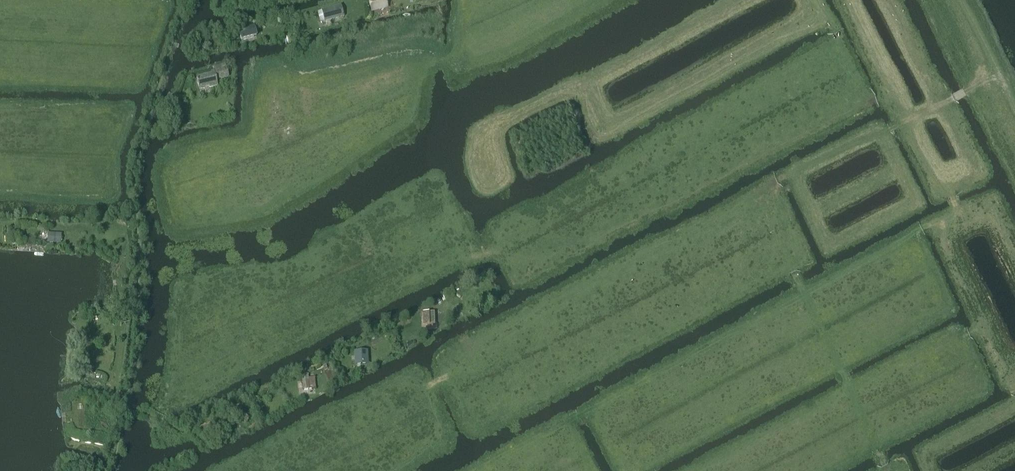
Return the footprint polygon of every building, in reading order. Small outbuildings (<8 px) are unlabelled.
[(387,7),(385,0),(374,0),(369,1),(371,11),(387,7)] [(325,22),(343,17),(340,6),(318,12),(321,21),(324,20),(325,22)] [(240,41),(256,37),(254,27),(238,31),(240,41)] [(209,88),(217,86),(215,80),(228,77),(226,69),(211,72),(212,74),(196,78),(199,89),(209,86),(209,88)] [(48,233),(47,244),(60,244),(61,234),(48,233)] [(436,327),(436,325),(434,324),(434,318),(425,317),(425,327),(436,327)] [(367,351),(353,352),(354,366),(368,365),(367,351)] [(309,376),(303,376),(303,390),(314,390),(314,379),(309,379),(309,376)]
